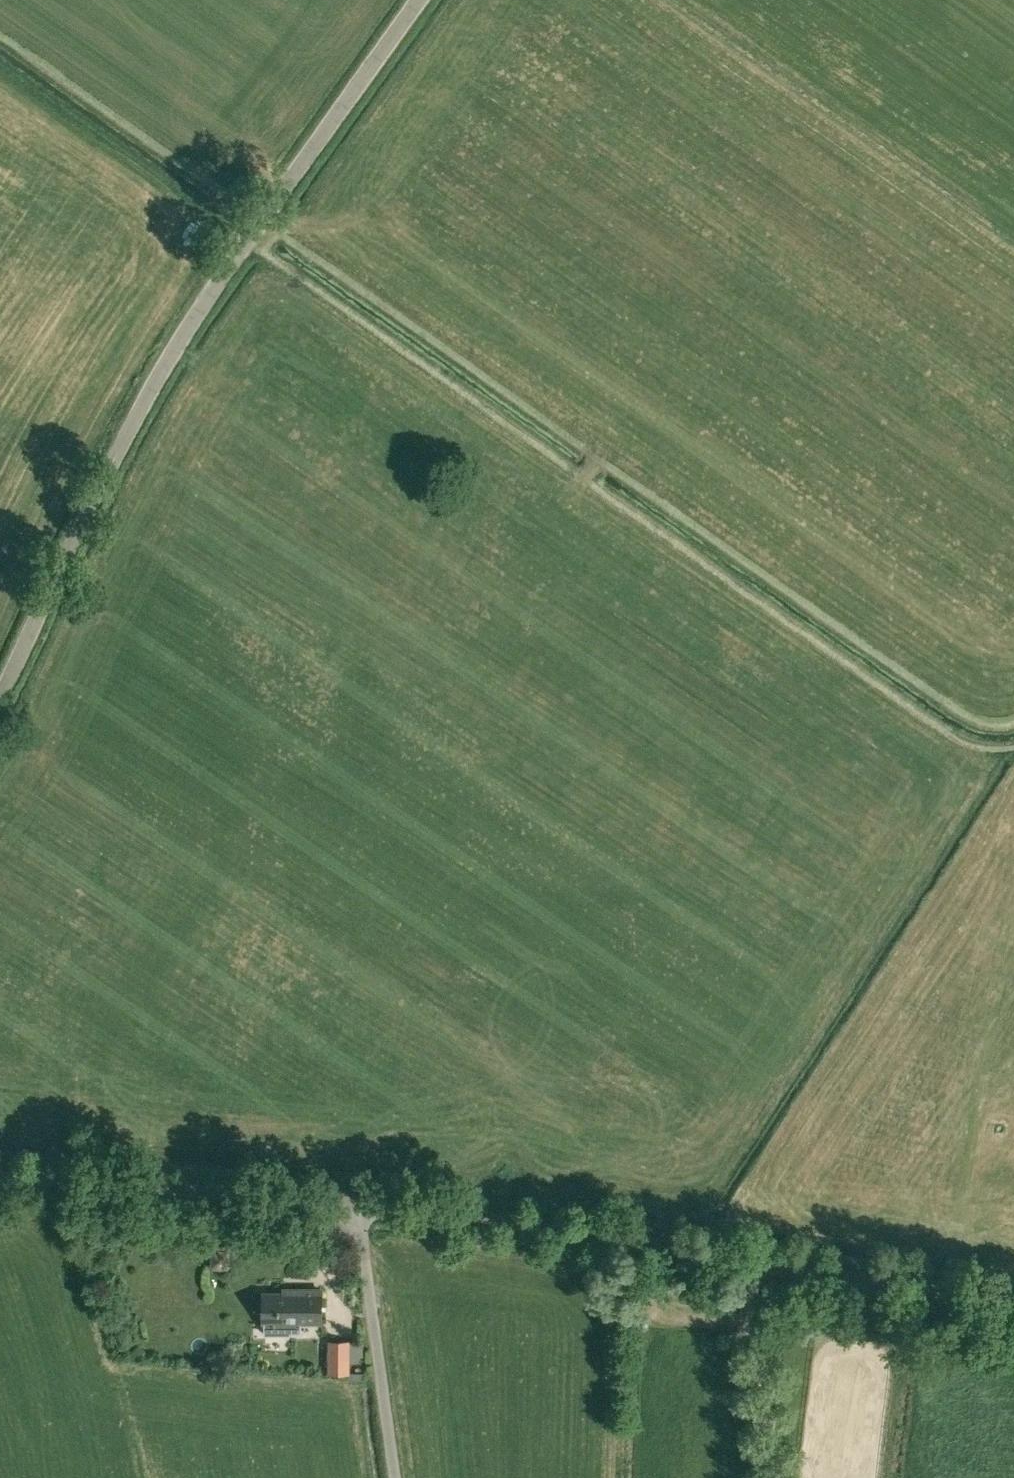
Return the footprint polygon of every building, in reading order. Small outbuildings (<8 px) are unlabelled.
[(212,1250),(212,1266),(228,1266),(228,1250),(212,1250)] [(265,1322),(265,1334),(291,1334),(291,1332),(301,1332),(301,1321),(322,1321),(322,1289),(283,1289),(283,1293),(263,1293),(263,1322),(265,1322)] [(329,1340),(329,1373),(351,1373),(351,1362),(359,1362),(359,1340),(329,1340)]
